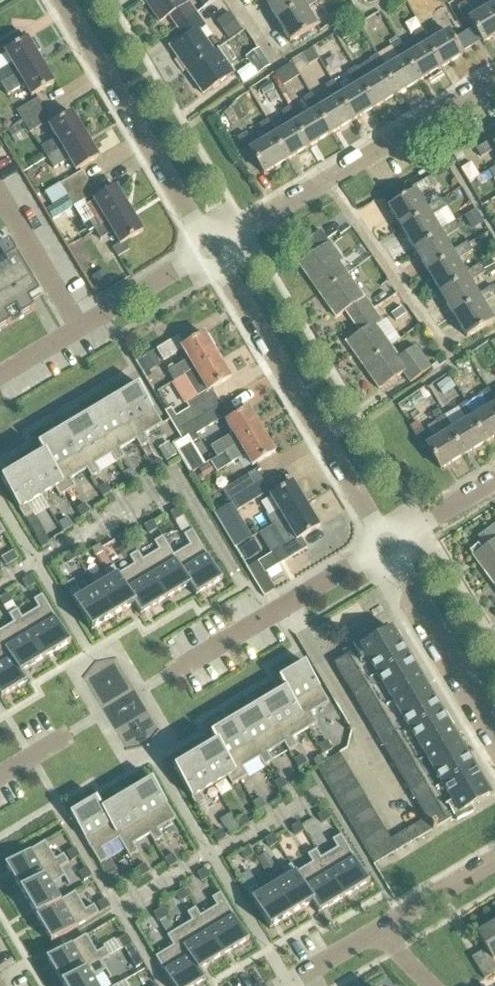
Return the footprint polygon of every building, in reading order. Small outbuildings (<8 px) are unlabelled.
[(184,0),(144,0),(160,23),(169,17),(177,29),(196,15),(188,3),(187,4),(184,0)] [(204,9),(217,0),(198,0),(204,9)] [(262,1),(275,22),(302,6),(300,2),(298,0),(263,0),(262,1)] [(300,2),(302,6),(275,22),(288,45),(315,28),(304,10),(320,1),(319,0),(303,0),(300,2)] [(493,0),(481,0),(487,10),(491,8),(494,14),(494,4),(493,0)] [(487,10),(473,19),(465,4),(456,10),(464,24),(469,22),(483,46),(494,39),(494,14),(491,8),(487,10)] [(205,27),(196,15),(177,29),(184,38),(170,48),(186,71),(213,53),(198,32),(205,27)] [(221,20),(232,36),(240,31),(229,15),(221,20)] [(460,55),(476,46),(468,34),(453,43),(448,34),(430,45),(421,31),(413,36),(421,49),(425,47),(439,71),(461,57),(460,55)] [(390,43),(392,48),(399,44),(396,39),(390,43)] [(42,64),(37,55),(41,53),(34,41),(29,44),(28,41),(9,52),(3,42),(0,44),(0,59),(5,56),(11,66),(0,73),(0,87),(42,64)] [(425,47),(421,49),(407,58),(399,44),(392,48),(391,49),(399,62),(403,60),(417,84),(439,71),(425,47)] [(217,51),(213,53),(186,71),(203,95),(233,74),(217,51)] [(258,77),(271,67),(259,51),(246,60),(253,70),(258,77)] [(309,67),(318,61),(312,51),(303,57),(309,67)] [(403,60),(399,62),(385,71),(377,57),(369,62),(377,76),(381,73),(395,97),(417,84),(403,60)] [(54,85),(42,64),(0,87),(6,97),(24,87),(31,99),(54,85)] [(249,83),(258,77),(253,70),(244,76),(249,83)] [(381,73),(377,76),(363,84),(355,70),(347,74),(356,89),(359,87),(373,110),(395,97),(381,73)] [(359,87),(356,89),(342,97),(333,83),(324,88),(333,102),(337,100),(352,123),(373,110),(359,87)] [(260,90),(264,97),(273,91),(269,84),(260,90)] [(337,100),(333,102),(319,110),(311,96),(303,101),(311,115),(315,113),(330,137),(352,123),(337,100)] [(24,124),(45,111),(38,100),(17,113),(24,124)] [(232,128),(245,120),(236,105),(223,113),(232,128)] [(315,113),(311,115),(298,123),(289,109),(281,114),(289,128),(293,126),(308,150),(330,137),(315,113)] [(52,122),(45,111),(24,124),(30,135),(52,122)] [(41,149),(47,160),(85,137),(72,115),(49,129),(56,140),(41,149)] [(293,126),(289,128),(276,136),(267,122),(258,128),(267,142),(272,139),(286,163),(308,150),(293,126)] [(16,146),(26,139),(19,128),(9,134),(16,146)] [(264,176),(286,163),(272,139),(267,142),(254,150),(246,135),(237,141),(246,155),(250,153),(264,176)] [(98,159),(85,137),(47,160),(53,170),(69,161),(75,173),(98,159)] [(494,146),(492,143),(476,152),(480,160),(494,151),(494,146)] [(461,153),(454,157),(458,163),(465,159),(461,153)] [(436,170),(441,177),(449,172),(444,165),(436,170)] [(68,199),(90,186),(83,173),(61,186),(68,199)] [(492,180),(488,173),(477,180),(481,186),(492,180)] [(431,179),(427,181),(432,189),(436,187),(431,179)] [(387,209),(401,232),(428,216),(425,211),(417,198),(432,189),(427,181),(411,191),(413,194),(387,209)] [(96,196),(90,186),(68,199),(74,209),(96,196)] [(116,190),(94,203),(87,207),(94,220),(89,223),(95,232),(107,225),(129,212),(116,190)] [(447,199),(440,203),(444,210),(451,206),(447,199)] [(440,203),(425,211),(428,216),(401,232),(413,253),(441,237),(438,233),(430,220),(445,211),(444,210),(440,203)] [(143,234),(129,212),(107,225),(119,246),(112,250),(118,259),(129,253),(124,245),(143,234)] [(466,217),(474,230),(483,225),(475,212),(466,217)] [(452,224),(438,233),(441,237),(413,253),(426,275),(453,259),(451,255),(443,241),(457,232),(452,224)] [(302,273),(319,296),(346,275),(339,265),(342,263),(329,244),(329,245),(321,233),(300,248),(308,259),(307,259),(312,266),(302,273)] [(35,292),(39,298),(40,297),(9,245),(0,251),(0,257),(7,269),(0,273),(0,333),(35,313),(26,298),(35,292)] [(466,246),(451,255),(453,259),(426,275),(439,296),(466,280),(464,276),(456,263),(470,254),(466,246)] [(478,268),(464,276),(466,280),(439,296),(452,318),(479,302),(477,298),(468,284),(483,275),(478,268)] [(104,274),(91,282),(98,293),(111,286),(104,274)] [(363,299),(346,275),(319,296),(336,320),(345,313),(353,325),(373,311),(364,298),(363,299)] [(494,298),(494,296),(491,290),(477,298),(479,302),(452,318),(465,340),(492,324),(481,306),(494,298)] [(363,368),(389,347),(374,326),(381,322),(373,311),(353,325),(360,335),(346,344),(363,368)] [(168,373),(175,383),(187,376),(216,358),(203,336),(185,347),(178,336),(155,350),(162,362),(181,351),(188,361),(168,373)] [(397,359),(389,347),(363,368),(379,391),(403,375),(409,384),(429,369),(414,347),(397,359)] [(149,374),(161,367),(152,353),(141,360),(149,374)] [(229,381),(216,358),(187,376),(192,385),(200,398),(207,394),(229,381)] [(449,381),(438,387),(443,396),(454,390),(449,381)] [(139,386),(113,401),(137,441),(136,442),(141,450),(150,445),(145,437),(163,426),(139,386)] [(487,392),(479,397),(487,410),(491,408),(494,415),(494,405),(487,392)] [(215,395),(193,408),(199,419),(221,406),(215,395)] [(137,441),(113,401),(88,416),(112,456),(111,457),(116,465),(125,459),(120,451),(136,442),(137,441)] [(487,410),(474,419),(465,405),(457,410),(465,423),(469,421),(483,445),(494,438),(494,415),(491,408),(487,410)] [(227,417),(221,406),(199,419),(188,425),(195,436),(227,417)] [(218,444),(225,455),(260,432),(248,411),(226,424),(233,435),(218,444)] [(431,416),(435,423),(442,419),(437,412),(431,416)] [(112,456),(88,416),(64,431),(88,471),(87,471),(92,479),(100,474),(95,466),(111,457),(112,456)] [(469,421),(465,423),(451,432),(443,418),(442,419),(435,423),(436,424),(443,436),(447,434),(461,458),(483,445),(469,421)] [(409,429),(413,436),(421,431),(417,424),(409,429)] [(425,448),(439,471),(461,458),(447,434),(443,436),(436,424),(426,429),(434,442),(429,445),(421,431),(413,436),(422,450),(425,448)] [(88,471),(64,431),(38,446),(44,456),(45,456),(68,494),(75,489),(71,481),(87,471),(88,471)] [(260,432),(225,455),(210,464),(217,474),(231,466),(246,457),(252,467),(273,454),(260,432)] [(177,456),(170,444),(159,450),(166,462),(177,456)] [(45,456),(44,456),(24,468),(42,498),(55,490),(60,498),(68,494),(45,456)] [(164,470),(159,461),(151,466),(156,475),(164,470)] [(42,498),(24,468),(1,482),(24,520),(33,515),(28,507),(42,498)] [(131,470),(123,475),(128,484),(136,479),(131,470)] [(236,483),(243,495),(266,481),(259,470),(236,483)] [(271,491),(266,481),(243,495),(229,504),(230,506),(234,513),(271,491)] [(107,485),(98,490),(103,499),(112,494),(107,485)] [(266,517),(273,527),(305,507),(292,486),(270,499),(277,510),(266,517)] [(85,506),(77,511),(82,519),(90,514),(85,506)] [(215,515),(235,549),(251,540),(234,513),(230,506),(215,515)] [(318,529),(305,507),(273,527),(285,548),(257,564),(264,575),(306,550),(300,540),(318,529)] [(175,523),(184,518),(179,510),(170,515),(175,523)] [(38,541),(46,537),(33,515),(24,520),(37,542),(38,541)] [(67,520),(59,525),(64,533),(72,528),(67,520)] [(149,536),(158,531),(153,522),(144,527),(149,536)] [(476,539),(484,549),(481,552),(486,559),(477,566),(494,588),(494,525),(476,539)] [(222,582),(192,532),(184,537),(190,547),(174,557),(173,557),(191,587),(190,587),(196,598),(222,582)] [(123,548),(131,543),(126,534),(118,539),(123,548)] [(46,537),(38,541),(43,550),(51,545),(46,537)] [(173,557),(174,557),(163,539),(154,544),(159,552),(143,561),(142,562),(166,602),(190,587),(191,587),(173,557)] [(248,562),(262,554),(255,542),(241,551),(248,562)] [(129,558),(138,553),(131,543),(123,548),(118,551),(124,561),(129,558)] [(96,558),(105,554),(99,545),(91,550),(96,558)] [(69,565),(77,560),(72,552),(63,557),(69,565)] [(142,562),(143,561),(138,553),(129,558),(134,566),(118,576),(117,577),(135,607),(141,617),(166,602),(142,562)] [(117,577),(118,576),(113,568),(105,573),(110,581),(96,589),(114,619),(135,607),(117,577)] [(27,591),(36,586),(31,577),(22,582),(27,591)] [(114,619),(96,589),(82,597),(78,589),(69,595),(92,633),(114,619)] [(13,603),(7,595),(0,599),(0,602),(4,609),(13,603)] [(39,610),(22,620),(45,660),(71,645),(42,597),(34,602),(39,610)] [(22,620),(18,612),(9,617),(14,625),(0,633),(0,640),(21,675),(22,674),(45,660),(22,620)] [(355,653),(334,666),(424,818),(418,821),(427,835),(453,819),(456,824),(475,813),(472,808),(489,798),(391,632),(373,643),(370,638),(352,648),(355,653)] [(22,674),(21,675),(0,640),(0,698),(1,701),(28,685),(22,674)] [(329,704),(305,665),(279,680),(285,691),(286,690),(310,730),(317,726),(311,715),(329,704)] [(286,690),(285,691),(261,705),(285,745),(284,745),(289,754),(297,748),(293,740),(310,730),(286,690)] [(285,745),(261,705),(236,720),(260,760),(259,760),(264,768),(273,763),(268,755),(284,745),(285,745)] [(260,760),(236,720),(211,735),(217,745),(217,744),(240,783),(248,778),(243,770),(259,760),(260,760)] [(319,747),(324,756),(332,751),(327,742),(319,747)] [(217,744),(217,745),(196,757),(214,787),(228,779),(232,787),(240,783),(217,744)] [(345,766),(339,756),(317,769),(323,779),(345,766)] [(214,787),(196,757),(174,770),(197,809),(205,803),(200,795),(214,787)] [(302,757),(294,762),(299,770),(307,765),(302,757)] [(320,758),(312,763),(315,768),(323,764),(320,758)] [(329,790),(351,777),(345,766),(323,779),(329,790)] [(336,801),(358,788),(351,777),(329,790),(336,801)] [(274,784),(279,793),(288,788),(283,779),(274,784)] [(176,821),(152,781),(127,796),(151,836),(150,836),(155,845),(163,839),(158,831),(176,821)] [(342,812),(364,799),(358,788),(336,801),(342,812)] [(151,836),(127,796),(103,810),(102,811),(120,841),(119,841),(130,859),(138,854),(134,846),(150,836),(151,836)] [(348,822),(370,809),(364,799),(342,812),(348,822)] [(102,811),(103,810),(97,800),(70,816),(100,866),(109,861),(102,851),(119,841),(120,841),(102,811)] [(266,808),(261,800),(253,805),(258,813),(266,808)] [(355,833),(377,820),(370,809),(348,822),(355,833)] [(318,817),(323,826),(331,821),(326,812),(318,817)] [(237,822),(235,823),(230,815),(219,822),(224,830),(226,830),(229,834),(240,827),(237,822)] [(242,830),(250,825),(245,817),(237,822),(240,827),(242,830)] [(361,844),(383,831),(377,820),(355,833),(361,844)] [(291,829),(296,838),(305,833),(300,824),(291,829)] [(419,839),(412,828),(404,832),(411,844),(419,839)] [(218,844),(226,839),(221,831),(213,836),(218,844)] [(389,841),(383,831),(361,844),(367,854),(375,850),(382,845),(389,841)] [(411,844),(404,832),(397,837),(404,848),(411,844)] [(270,850),(278,845),(273,836),(265,841),(270,850)] [(337,850),(321,860),(320,860),(344,900),(370,885),(341,837),(332,842),(337,850)] [(404,848),(397,837),(390,841),(397,852),(404,848)] [(397,852),(390,841),(389,841),(382,845),(389,857),(397,852)] [(56,861),(45,843),(5,867),(20,893),(60,869),(61,870),(69,865),(64,856),(56,861)] [(389,857),(382,845),(375,850),(382,861),(389,857)] [(240,853),(245,861),(254,856),(249,848),(240,853)] [(68,855),(73,863),(81,858),(76,849),(68,855)] [(382,861),(375,850),(367,854),(374,866),(382,861)] [(320,860),(321,860),(316,852),(308,857),(312,865),(296,875),(295,875),(313,905),(312,906),(318,916),(344,900),(320,860)] [(266,874),(274,869),(266,855),(258,860),(266,874)] [(173,856),(164,861),(169,870),(178,864),(173,856)] [(136,870),(141,879),(150,874),(145,865),(136,870)] [(313,905),(295,875),(296,875),(291,867),(283,872),(288,880),(274,888),(292,918),(312,906),(313,905)] [(88,868),(79,874),(84,882),(92,877),(88,868)] [(70,885),(61,870),(60,869),(20,893),(36,918),(60,904),(60,903),(50,887),(64,879),(68,886),(70,885)] [(202,884),(211,879),(206,870),(197,875),(202,884)] [(116,873),(107,878),(112,886),(121,881),(116,873)] [(292,918),(274,888),(261,896),(256,888),(247,893),(270,931),(292,918)] [(181,904),(189,899),(184,890),(176,895),(181,904)] [(94,907),(86,912),(75,894),(60,903),(60,904),(36,918),(51,944),(99,915),(94,907)] [(217,908),(200,918),(223,958),(249,943),(220,895),(212,900),(217,908)] [(97,905),(102,914),(110,909),(105,900),(97,905)] [(167,919),(162,910),(154,915),(159,924),(167,919)] [(200,918),(196,910),(187,915),(192,923),(175,933),(199,973),(200,973),(223,958),(200,918)] [(494,960),(494,925),(477,936),(486,951),(472,959),(485,981),(494,975),(494,966),(492,962),(494,960)] [(175,933),(167,938),(173,948),(155,959),(172,985),(200,985),(206,983),(200,973),(199,973),(175,933)] [(47,960),(62,985),(102,962),(102,963),(110,958),(105,950),(97,954),(87,936),(47,960)] [(120,942),(125,950),(133,945),(128,937),(120,942)] [(140,956),(131,961),(136,969),(144,964),(140,956)] [(102,963),(102,962),(62,985),(96,985),(92,981),(106,972),(110,979),(111,978),(102,963)]
